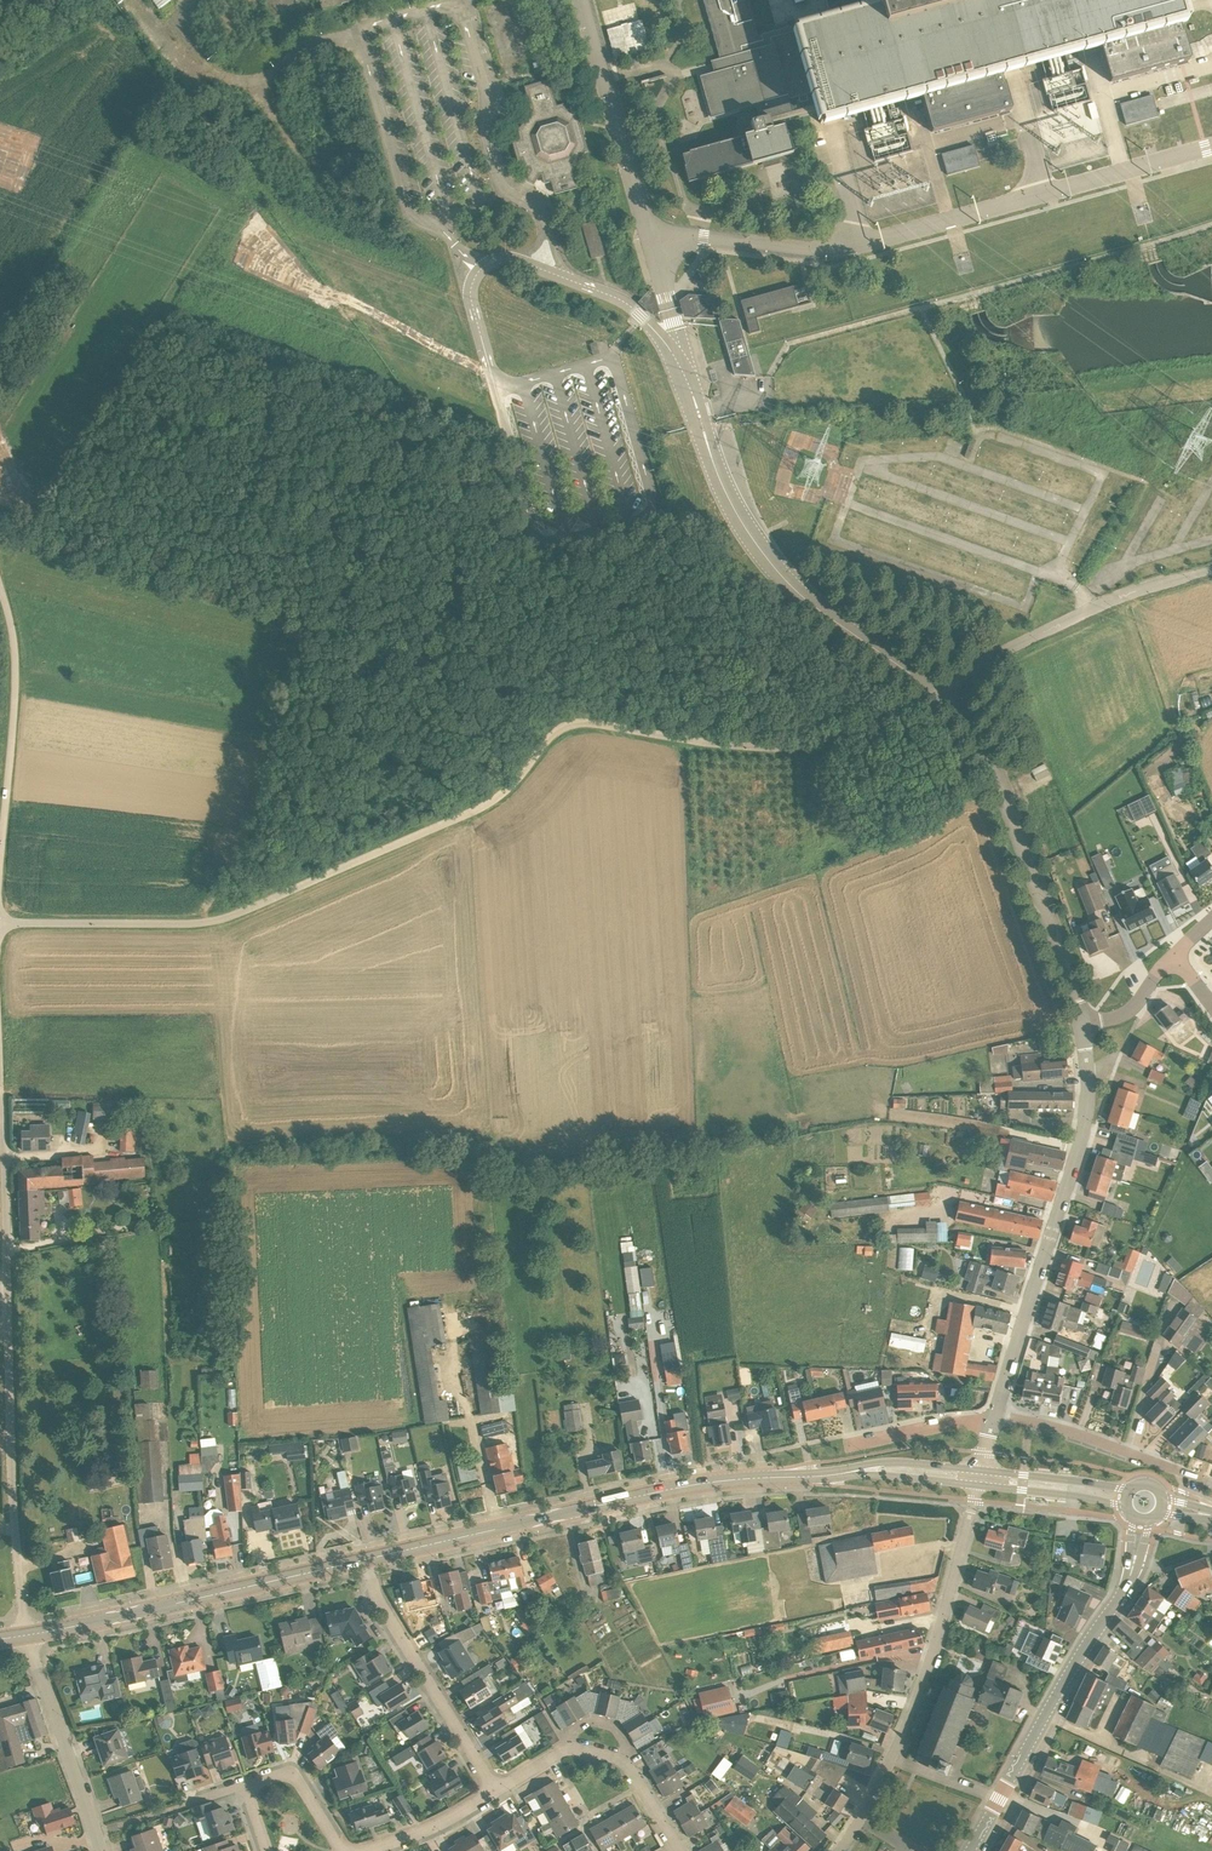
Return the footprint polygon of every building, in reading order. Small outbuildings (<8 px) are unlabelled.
[(159,9),(171,0),(152,0),(159,9)] [(324,10),(342,5),(342,4),(340,0),(326,0),(328,8),(324,9),(324,10)] [(506,77),(534,69),(515,0),(512,0),(487,7),(506,77)] [(758,37),(748,0),(703,0),(720,59),(719,59),(717,60),(711,61),(711,62),(715,61),(719,73),(701,78),(705,91),(712,116),(757,104),(762,120),(751,123),(754,135),(746,138),(744,133),(738,135),(733,136),(734,141),(682,155),(690,182),(766,160),(767,165),(779,161),(778,157),(791,153),(784,127),(772,130),(771,127),(771,126),(818,113),(821,123),(862,112),(875,108),(899,102),(922,95),(932,132),(1011,110),(1000,73),(1022,67),(1041,62),(1054,58),(1066,55),(1077,52),(1100,45),(1111,82),(1189,60),(1179,23),(1185,21),(1179,0),(826,0),(828,9),(833,8),(835,14),(824,17),(817,19),(816,18),(814,19),(797,24),(795,24),(794,20),(791,20),(785,0),(769,0),(776,25),(787,22),(788,27),(795,25),(761,34),(761,36),(758,37)] [(614,56),(648,46),(637,4),(603,14),(614,56)] [(554,192),(574,186),(580,185),(574,166),(581,164),(580,161),(586,152),(589,151),(578,111),(574,112),(565,107),(564,104),(557,106),(550,79),(525,87),(532,113),(525,115),(526,118),(521,127),(517,128),(520,139),(512,141),(518,163),(522,162),(524,169),(528,168),(529,170),(525,178),(535,183),(539,176),(542,175),(544,182),(551,180),(554,192)] [(1158,117),(1154,101),(1152,96),(1121,104),(1126,125),(1158,117)] [(1208,128),(1211,127),(1211,105),(1203,107),(1208,128)] [(942,155),(947,171),(948,176),(980,167),(974,146),(942,155)] [(592,258),(597,257),(606,254),(596,220),(582,224),(592,258)] [(799,307),(793,287),(741,301),(750,335),(760,332),(757,319),(799,307)] [(648,292),(641,300),(638,302),(651,314),(654,314),(659,310),(654,292),(648,292)] [(684,299),(688,313),(693,313),(694,318),(714,319),(711,308),(714,305),(712,297),(688,295),(684,299)] [(718,319),(729,357),(734,375),(756,376),(739,320),(718,319)] [(1191,792),(1187,781),(1173,787),(1176,796),(1183,794),(1183,795),(1191,792)] [(1147,815),(1157,811),(1150,795),(1140,800),(1147,814),(1147,815)] [(1208,860),(1207,860),(1206,858),(1211,855),(1211,853),(1204,841),(1191,849),(1202,864),(1191,871),(1202,887),(1211,881),(1211,866),(1208,860)] [(1172,910),(1189,901),(1176,876),(1179,874),(1173,864),(1154,874),(1159,883),(1159,884),(1172,910)] [(1109,869),(1100,874),(1107,890),(1117,886),(1109,869)] [(1096,883),(1099,881),(1096,873),(1095,873),(1091,875),(1094,883),(1096,883)] [(1096,883),(1105,906),(1108,904),(1099,881),(1096,883)] [(1079,889),(1089,915),(1106,909),(1105,906),(1096,883),(1094,883),(1079,889)] [(1130,932),(1159,918),(1150,899),(1140,904),(1133,889),(1117,897),(1124,911),(1121,913),(1130,932)] [(1109,937),(1108,935),(1102,919),(1092,923),(1095,931),(1084,935),(1091,955),(1110,948),(1106,938),(1109,937)] [(1169,1031),(1187,1016),(1183,1010),(1177,1015),(1169,1005),(1156,1015),(1169,1031)] [(1166,1054),(1153,1047),(1142,1042),(1133,1059),(1149,1068),(1155,1057),(1162,1061),(1166,1054)] [(1065,1060),(1041,1062),(1041,1053),(1020,1055),(1021,1066),(1013,1067),(1014,1080),(1023,1079),(1023,1082),(1067,1077),(1065,1060)] [(1149,1079),(1162,1085),(1166,1075),(1153,1070),(1149,1079)] [(995,1083),(994,1077),(979,1078),(980,1084),(981,1093),(996,1094),(995,1083)] [(1186,1083),(1194,1090),(1200,1084),(1192,1077),(1186,1083)] [(1011,1082),(995,1083),(996,1094),(1001,1094),(1012,1093),(1011,1082)] [(1135,1094),(1137,1087),(1126,1083),(1123,1090),(1121,1089),(1115,1106),(1135,1112),(1140,1095),(1135,1094)] [(1072,1093),(1060,1093),(1012,1093),(1001,1094),(1000,1108),(1072,1109),(1072,1093)] [(1196,1121),(1203,1103),(1191,1098),(1184,1116),(1196,1121)] [(893,1108),(903,1109),(904,1100),(894,1100),(893,1108)] [(94,1120),(124,1119),(124,1103),(94,1103),(94,1120)] [(1127,1135),(1135,1112),(1115,1106),(1110,1123),(1113,1123),(1110,1130),(1126,1136),(1123,1145),(1142,1152),(1146,1141),(1127,1135)] [(74,1134),(87,1136),(91,1114),(79,1111),(74,1134)] [(23,1151),(51,1150),(50,1126),(31,1127),(31,1133),(23,1133),(23,1151)] [(133,1142),(134,1127),(121,1126),(120,1151),(135,1152),(135,1142),(133,1142)] [(1065,1152),(1053,1150),(1011,1140),(1010,1144),(1000,1142),(997,1157),(1000,1157),(997,1170),(1004,1171),(1005,1168),(1024,1173),(1027,1161),(1061,1170),(1065,1152)] [(1123,1145),(1119,1155),(1120,1155),(1121,1155),(1134,1159),(1174,1173),(1177,1163),(1142,1152),(1123,1145)] [(1118,1162),(1120,1155),(1119,1155),(1104,1150),(1102,1157),(1099,1156),(1094,1172),(1113,1179),(1122,1181),(1123,1177),(1127,1165),(1118,1162)] [(111,1161),(95,1162),(94,1155),(63,1158),(64,1166),(31,1170),(19,1170),(20,1191),(39,1191),(39,1189),(95,1186),(95,1182),(146,1177),(144,1158),(126,1160),(126,1157),(110,1158),(111,1161)] [(1056,1183),(1044,1180),(1010,1171),(1009,1173),(1001,1171),(998,1180),(1000,1181),(996,1195),(1015,1201),(1015,1202),(1017,1203),(1021,1192),(1051,1200),(1056,1183)] [(1091,1190),(1089,1197),(1104,1202),(1107,1196),(1108,1196),(1113,1179),(1094,1172),(1088,1189),(1091,1190)] [(217,1190),(218,1181),(209,1181),(209,1190),(217,1190)] [(81,1188),(68,1190),(69,1203),(70,1203),(71,1209),(83,1207),(81,1188)] [(40,1215),(46,1215),(45,1190),(39,1191),(20,1191),(22,1241),(41,1240),(40,1215)] [(888,1197),(830,1203),(832,1218),(889,1212),(889,1208),(915,1205),(915,1207),(931,1206),(929,1192),(888,1196),(888,1197)] [(805,1214),(812,1205),(806,1201),(799,1210),(805,1214)] [(1043,1220),(1031,1218),(960,1201),(955,1220),(1038,1239),(1043,1220)] [(1106,1202),(1102,1212),(1122,1219),(1125,1211),(1119,1209),(1120,1207),(1106,1202)] [(1107,1226),(1091,1221),(1085,1219),(1082,1228),(1076,1226),(1072,1241),(1100,1250),(1107,1226)] [(154,1221),(156,1228),(163,1226),(161,1220),(154,1221)] [(956,1245),(969,1247),(971,1235),(958,1233),(956,1245)] [(1118,1252),(1118,1251),(1118,1250),(1117,1249),(1117,1248),(1116,1248),(1116,1247),(1115,1247),(1114,1247),(1113,1247),(1112,1247),(1111,1247),(1110,1248),(1109,1248),(1109,1249),(1109,1250),(1109,1251),(1109,1252),(1109,1253),(1110,1254),(1111,1255),(1112,1255),(1113,1255),(1114,1255),(1115,1255),(1116,1255),(1116,1254),(1117,1253),(1118,1252)] [(1024,1267),(1026,1251),(992,1248),(991,1256),(983,1255),(982,1263),(1024,1267)] [(1130,1248),(1122,1269),(1134,1273),(1141,1253),(1130,1248)] [(1177,1273),(1183,1268),(1173,1257),(1167,1262),(1177,1273)] [(1085,1265),(1077,1263),(1066,1259),(1061,1273),(1093,1283),(1106,1287),(1108,1280),(1095,1276),(1095,1275),(1083,1271),(1085,1265)] [(982,1285),(1011,1295),(1017,1277),(997,1270),(988,1267),(970,1261),(964,1280),(970,1282),(966,1292),(979,1295),(982,1285)] [(1111,1266),(1099,1262),(1096,1272),(1108,1276),(1111,1266)] [(939,1269),(925,1265),(921,1279),(936,1282),(939,1269)] [(654,1286),(652,1267),(640,1269),(642,1288),(654,1286)] [(1090,1290),(1093,1283),(1061,1273),(1057,1286),(1076,1292),(1078,1286),(1090,1290)] [(1163,1282),(1169,1284),(1172,1276),(1165,1273),(1163,1282)] [(1089,1292),(1085,1302),(1098,1307),(1100,1308),(1104,1297),(1089,1292)] [(628,1295),(631,1311),(643,1310),(640,1293),(628,1295)] [(932,1371),(964,1376),(967,1363),(974,1326),(994,1331),(1006,1334),(1011,1315),(999,1312),(952,1300),(947,1323),(939,1322),(936,1332),(946,1334),(942,1355),(936,1354),(932,1371)] [(1083,1310),(1064,1304),(1052,1300),(1048,1313),(1079,1323),(1083,1310)] [(1084,1302),(1081,1309),(1095,1314),(1098,1307),(1084,1302)] [(1118,1310),(1124,1313),(1127,1305),(1121,1302),(1118,1310)] [(414,1349),(446,1344),(440,1303),(408,1308),(414,1349)] [(1165,1335),(1165,1336),(1179,1347),(1182,1343),(1190,1349),(1207,1326),(1199,1320),(1203,1313),(1189,1303),(1166,1335),(1165,1335)] [(1076,1330),(1079,1323),(1048,1313),(1044,1327),(1063,1333),(1065,1327),(1076,1330)] [(644,1316),(631,1318),(628,1318),(630,1330),(645,1328),(644,1323),(646,1323),(645,1316),(644,1316)] [(1077,1330),(1084,1333),(1085,1330),(1089,1332),(1090,1328),(1079,1324),(1077,1330)] [(1152,1329),(1138,1325),(1134,1336),(1149,1340),(1152,1329)] [(660,1340),(667,1380),(681,1378),(673,1332),(661,1334),(662,1340),(660,1340)] [(508,1406),(509,1411),(515,1410),(512,1395),(502,1397),(493,1335),(460,1340),(462,1352),(472,1351),(481,1415),(504,1411),(503,1407),(508,1406)] [(1058,1336),(1055,1345),(1058,1347),(1058,1346),(1064,1348),(1096,1361),(1100,1352),(1092,1349),(1058,1336)] [(1053,1345),(1051,1344),(1039,1340),(1036,1352),(1051,1357),(1053,1345)] [(559,1347),(561,1361),(572,1359),(570,1345),(559,1347)] [(1058,1347),(1055,1345),(1053,1345),(1051,1357),(1048,1368),(1056,1370),(1058,1361),(1061,1362),(1064,1351),(1057,1350),(1058,1347)] [(1169,1364),(1176,1371),(1187,1360),(1177,1351),(1169,1364)] [(993,1381),(997,1366),(988,1363),(985,1380),(993,1381)] [(1141,1385),(1146,1369),(1136,1365),(1133,1376),(1126,1374),(1126,1373),(1108,1368),(1103,1385),(1117,1389),(1112,1404),(1127,1408),(1135,1383),(1141,1385)] [(813,1382),(811,1376),(810,1368),(804,1368),(808,1384),(813,1382)] [(810,1368),(811,1376),(823,1376),(823,1368),(810,1368)] [(747,1369),(740,1371),(742,1380),(750,1377),(747,1369)] [(881,1395),(880,1388),(857,1393),(856,1389),(852,1390),(847,1369),(843,1370),(848,1395),(851,1407),(858,1406),(860,1412),(884,1407),(881,1395)] [(158,1389),(158,1370),(141,1371),(142,1389),(158,1389)] [(1047,1374),(1041,1373),(1029,1371),(1028,1381),(1027,1381),(1024,1398),(1043,1401),(1046,1383),(1047,1374)] [(1197,1392),(1197,1391),(1211,1377),(1208,1375),(1198,1384),(1197,1383),(1188,1392),(1192,1396),(1197,1392)] [(1061,1404),(1066,1378),(1055,1376),(1054,1384),(1046,1383),(1043,1401),(1061,1404)] [(937,1382),(920,1382),(920,1377),(898,1377),(898,1383),(897,1383),(897,1397),(898,1409),(913,1409),(912,1400),(937,1399),(937,1387),(937,1382)] [(1161,1429),(1169,1421),(1168,1419),(1181,1406),(1173,1399),(1176,1396),(1169,1389),(1172,1386),(1163,1377),(1147,1393),(1159,1405),(1147,1416),(1161,1429)] [(1211,1377),(1197,1391),(1197,1392),(1198,1391),(1206,1383),(1209,1387),(1211,1387),(1211,1379),(1211,1377)] [(821,1418),(817,1398),(802,1401),(799,1388),(798,1388),(797,1383),(788,1386),(789,1390),(788,1391),(792,1407),(794,1419),(805,1417),(806,1422),(821,1418)] [(729,1401),(741,1398),(739,1387),(726,1390),(729,1401)] [(846,1407),(843,1395),(843,1392),(817,1398),(821,1418),(836,1415),(835,1410),(846,1407)] [(1188,1455),(1209,1433),(1195,1420),(1210,1404),(1197,1392),(1192,1396),(1181,1408),(1191,1418),(1171,1439),(1188,1455)] [(564,1412),(568,1432),(584,1429),(578,1397),(573,1398),(574,1404),(564,1405),(565,1412),(564,1412)] [(652,1459),(648,1440),(641,1442),(637,1421),(643,1420),(639,1399),(619,1403),(623,1424),(625,1424),(629,1444),(630,1444),(632,1453),(634,1453),(636,1462),(652,1459)] [(425,1424),(450,1420),(446,1400),(422,1403),(425,1424)] [(730,1443),(728,1431),(723,1403),(703,1407),(705,1427),(709,1427),(710,1437),(713,1437),(715,1446),(730,1443)] [(139,1503),(164,1501),(160,1441),(156,1441),(154,1421),(151,1421),(150,1404),(135,1405),(136,1422),(137,1422),(139,1450),(135,1451),(139,1503)] [(776,1417),(775,1408),(765,1410),(764,1408),(762,1408),(761,1404),(746,1407),(748,1414),(747,1414),(747,1417),(750,1429),(762,1427),(763,1432),(779,1429),(776,1417)] [(238,1413),(228,1413),(228,1426),(238,1426),(238,1413)] [(689,1452),(685,1430),(679,1432),(676,1420),(665,1422),(667,1434),(666,1434),(668,1443),(670,1443),(672,1455),(689,1452)] [(406,1431),(399,1432),(401,1444),(408,1443),(406,1431)] [(341,1439),(344,1452),(359,1449),(357,1436),(341,1439)] [(304,1442),(269,1446),(271,1456),(287,1454),(288,1462),(306,1459),(310,1458),(308,1445),(304,1446),(304,1442)] [(524,1482),(522,1470),(521,1468),(515,1470),(511,1454),(510,1454),(507,1443),(487,1448),(498,1495),(516,1491),(515,1484),(524,1482)] [(623,1470),(620,1458),(618,1451),(598,1455),(599,1459),(585,1462),(589,1477),(606,1473),(606,1474),(623,1470)] [(220,1463),(218,1454),(218,1452),(203,1454),(204,1456),(201,1457),(202,1474),(203,1473),(211,1473),(211,1471),(217,1463),(220,1463)] [(204,1490),(203,1473),(202,1474),(201,1457),(201,1453),(190,1454),(191,1464),(180,1465),(180,1475),(179,1475),(181,1492),(198,1491),(204,1490)] [(451,1506),(448,1492),(451,1491),(449,1482),(439,1484),(438,1479),(432,1480),(430,1470),(420,1472),(427,1503),(435,1501),(437,1509),(451,1506)] [(240,1475),(241,1510),(242,1510),(241,1489),(252,1488),(251,1472),(240,1473),(241,1475),(240,1475)] [(416,1502),(413,1488),(416,1487),(414,1478),(402,1480),(400,1474),(387,1478),(392,1499),(400,1497),(402,1505),(416,1502)] [(229,1511),(241,1510),(240,1475),(224,1476),(229,1511)] [(384,1509),(381,1495),(384,1494),(382,1485),(372,1487),(371,1482),(355,1485),(360,1506),(368,1504),(370,1512),(384,1509)] [(355,1509),(352,1497),(350,1488),(320,1495),(325,1515),(328,1515),(329,1521),(348,1516),(346,1511),(355,1509)] [(302,1527),(296,1504),(273,1509),(271,1501),(258,1504),(259,1506),(251,1507),(257,1531),(269,1529),(269,1526),(276,1525),(278,1532),(302,1527)] [(206,1539),(204,1507),(189,1508),(190,1519),(184,1520),(188,1541),(183,1542),(187,1564),(203,1561),(201,1549),(208,1548),(206,1539)] [(830,1524),(830,1519),(828,1507),(806,1510),(808,1522),(808,1525),(800,1527),(803,1545),(812,1543),(810,1527),(830,1524)] [(232,1555),(230,1543),(229,1538),(232,1537),(231,1528),(227,1529),(224,1512),(217,1508),(209,1509),(205,1513),(206,1526),(209,1526),(211,1540),(213,1539),(217,1558),(232,1555)] [(753,1530),(751,1513),(750,1511),(730,1515),(732,1527),(734,1534),(745,1532),(748,1553),(749,1553),(750,1556),(765,1553),(761,1528),(753,1530)] [(789,1530),(788,1523),(786,1511),(766,1514),(768,1526),(769,1527),(761,1528),(765,1553),(766,1553),(765,1550),(781,1548),(778,1532),(789,1530)] [(697,1532),(698,1541),(700,1541),(702,1555),(709,1554),(710,1557),(711,1557),(712,1564),(728,1562),(722,1526),(714,1527),(713,1517),(695,1520),(697,1532)] [(679,1545),(677,1536),(674,1524),(656,1528),(661,1548),(662,1548),(664,1557),(680,1553),(684,1570),(693,1568),(688,1544),(679,1545)] [(135,1575),(132,1564),(123,1525),(101,1530),(105,1547),(90,1550),(99,1584),(135,1575)] [(173,1567),(167,1535),(160,1536),(158,1526),(139,1530),(142,1547),(149,1545),(154,1570),(173,1567)] [(874,1551),(902,1546),(914,1544),(911,1527),(899,1529),(832,1542),(832,1543),(818,1546),(826,1584),(878,1574),(874,1551)] [(1025,1548),(1027,1543),(1030,1532),(1013,1527),(1010,1536),(1007,1535),(1008,1532),(1000,1529),(999,1533),(990,1530),(986,1545),(997,1549),(998,1549),(996,1558),(1011,1562),(1015,1549),(1012,1548),(1013,1545),(1025,1548)] [(68,1542),(80,1540),(78,1528),(66,1530),(68,1542)] [(640,1530),(620,1534),(624,1553),(636,1550),(639,1564),(654,1561),(651,1544),(643,1546),(640,1530)] [(607,1537),(609,1545),(617,1543),(616,1535),(607,1537)] [(605,1581),(598,1551),(595,1539),(579,1543),(582,1555),(579,1556),(581,1564),(583,1564),(586,1576),(588,1575),(590,1586),(598,1584),(597,1583),(605,1581)] [(1084,1564),(1104,1567),(1107,1547),(1086,1544),(1084,1564)] [(728,1552),(729,1560),(737,1558),(736,1553),(732,1551),(728,1552)] [(523,1575),(522,1569),(519,1557),(504,1561),(510,1591),(511,1590),(509,1579),(516,1577),(519,1589),(527,1587),(524,1575),(523,1575)] [(1208,1558),(1177,1570),(1181,1582),(1168,1598),(1184,1611),(1185,1610),(1191,1615),(1201,1602),(1195,1597),(1211,1591),(1211,1569),(1208,1558)] [(75,1590),(75,1589),(68,1560),(59,1562),(61,1571),(51,1573),(56,1594),(75,1590)] [(501,1593),(510,1591),(504,1561),(488,1564),(492,1581),(476,1584),(481,1605),(493,1602),(492,1600),(502,1598),(501,1593)] [(1000,1574),(1000,1573),(991,1570),(990,1574),(978,1571),(973,1587),(985,1591),(993,1593),(996,1584),(1007,1587),(1006,1593),(1016,1596),(1021,1582),(1011,1579),(1012,1578),(1000,1574)] [(458,1573),(457,1571),(440,1575),(445,1597),(454,1595),(458,1612),(472,1608),(468,1591),(471,1590),(467,1571),(458,1573)] [(550,1572),(537,1579),(546,1595),(559,1587),(550,1572)] [(1064,1577),(1057,1573),(1053,1581),(1060,1585),(1064,1577)] [(1081,1591),(1085,1582),(1069,1575),(1064,1585),(1067,1586),(1063,1595),(1067,1597),(1063,1606),(1063,1607),(1058,1618),(1075,1626),(1080,1614),(1082,1615),(1091,1595),(1081,1591)] [(927,1593),(935,1592),(939,1577),(924,1579),(927,1593)] [(425,1598),(421,1581),(420,1582),(420,1580),(402,1584),(406,1602),(418,1599),(425,1598)] [(876,1601),(911,1595),(910,1581),(874,1587),(876,1601)] [(1166,1598),(1159,1594),(1149,1587),(1137,1605),(1154,1617),(1161,1622),(1165,1616),(1165,1615),(1172,1604),(1165,1599),(1166,1598)] [(604,1601),(620,1598),(618,1588),(602,1591),(604,1601)] [(876,1606),(878,1618),(893,1615),(893,1618),(929,1611),(926,1593),(914,1596),(898,1599),(876,1604),(876,1606)] [(975,1627),(986,1632),(993,1617),(999,1620),(1002,1613),(985,1604),(981,1611),(971,1606),(964,1622),(975,1627)] [(1153,1634),(1161,1622),(1154,1617),(1137,1605),(1129,1618),(1153,1634)] [(356,1646),(360,1644),(370,1637),(365,1629),(366,1628),(354,1609),(346,1609),(346,1608),(327,1614),(330,1626),(332,1638),(342,1636),(346,1642),(351,1639),(356,1646)] [(534,1626),(522,1608),(516,1612),(524,1624),(522,1625),(526,1632),(534,1626)] [(482,1623),(484,1629),(486,1632),(493,1629),(488,1616),(480,1619),(482,1623)] [(1012,1616),(1006,1621),(1013,1627),(1018,1622),(1012,1616)] [(472,1621),(469,1617),(464,1622),(467,1626),(472,1621)] [(311,1635),(307,1620),(307,1618),(296,1621),(297,1623),(280,1627),(287,1655),(322,1647),(319,1633),(311,1635)] [(1148,1644),(1132,1629),(1123,1621),(1115,1630),(1133,1647),(1127,1653),(1137,1663),(1138,1662),(1145,1667),(1152,1674),(1165,1659),(1152,1648),(1148,1644)] [(476,1634),(484,1629),(482,1623),(449,1637),(454,1644),(441,1653),(446,1661),(443,1662),(453,1679),(476,1665),(463,1644),(476,1636),(476,1634)] [(767,1627),(768,1629),(770,1636),(776,1634),(776,1632),(785,1630),(783,1623),(775,1625),(767,1627)] [(439,1637),(433,1628),(433,1627),(424,1632),(429,1641),(431,1644),(440,1638),(439,1637)] [(923,1646),(923,1644),(919,1629),(856,1642),(859,1654),(860,1660),(923,1646)] [(816,1654),(853,1646),(850,1631),(813,1639),(816,1654)] [(1061,1645),(1064,1638),(1054,1634),(1051,1640),(1030,1631),(1021,1651),(1051,1665),(1054,1660),(1055,1661),(1063,1646),(1061,1645)] [(263,1660),(261,1649),(258,1637),(244,1640),(244,1642),(238,1643),(238,1642),(237,1642),(235,1635),(225,1638),(231,1664),(238,1662),(239,1666),(240,1666),(242,1672),(254,1669),(252,1663),(256,1662),(263,1691),(283,1686),(276,1657),(263,1660)] [(1152,1638),(1148,1644),(1152,1648),(1157,1642),(1152,1638)] [(1158,1641),(1157,1642),(1152,1648),(1165,1659),(1165,1658),(1170,1652),(1158,1641)] [(1009,1643),(1005,1652),(1011,1655),(1015,1647),(1009,1643)] [(169,1680),(170,1679),(171,1684),(189,1680),(187,1674),(206,1670),(201,1647),(189,1650),(188,1646),(169,1650),(174,1670),(167,1671),(169,1680)] [(1119,1654),(1116,1652),(1106,1646),(1095,1663),(1108,1672),(1109,1674),(1106,1681),(1109,1683),(1109,1684),(1125,1691),(1128,1683),(1118,1677),(1122,1669),(1114,1664),(1114,1663),(1116,1664),(1120,1657),(1118,1656),(1119,1654)] [(366,1686),(382,1677),(392,1670),(382,1654),(376,1658),(371,1651),(352,1663),(366,1686)] [(527,1664),(521,1654),(511,1661),(517,1671),(527,1664)] [(159,1677),(158,1671),(155,1659),(142,1662),(141,1657),(122,1661),(128,1685),(148,1681),(148,1679),(159,1677)] [(499,1670),(509,1664),(504,1657),(496,1663),(499,1670)] [(330,1665),(321,1660),(316,1668),(325,1674),(330,1665)] [(1002,1683),(1009,1667),(995,1662),(983,1691),(979,1702),(992,1707),(990,1710),(1013,1719),(1024,1692),(1002,1683)] [(470,1708),(492,1695),(482,1679),(494,1672),(489,1664),(462,1681),(462,1682),(474,1675),(478,1681),(466,1688),(460,1691),(470,1708)] [(108,1679),(107,1677),(105,1665),(96,1667),(96,1665),(90,1667),(91,1668),(76,1672),(83,1702),(95,1700),(96,1697),(100,1696),(101,1702),(122,1697),(118,1677),(108,1679)] [(218,1701),(226,1699),(224,1689),(225,1689),(221,1669),(205,1674),(210,1692),(216,1691),(218,1701)] [(698,1672),(695,1671),(687,1669),(685,1674),(694,1676),(697,1677),(698,1672)] [(904,1671),(892,1670),(883,1669),(881,1681),(864,1679),(862,1670),(845,1674),(846,1680),(840,1681),(842,1695),(847,1694),(848,1694),(848,1693),(866,1690),(865,1687),(890,1689),(902,1691),(904,1671)] [(1197,1681),(1202,1685),(1208,1676),(1203,1672),(1201,1676),(1198,1674),(1194,1679),(1197,1681)] [(1106,1681),(1100,1678),(1089,1673),(1075,1702),(1067,1719),(1088,1729),(1089,1726),(1097,1729),(1106,1712),(1097,1708),(1109,1684),(1109,1683),(1106,1681)] [(972,1678),(968,1675),(963,1674),(959,1676),(956,1680),(953,1679),(949,1689),(945,1687),(941,1696),(938,1695),(937,1696),(941,1697),(938,1705),(934,1704),(934,1705),(937,1707),(934,1715),(930,1713),(930,1714),(934,1716),(930,1724),(927,1722),(926,1723),(930,1725),(927,1733),(923,1731),(923,1733),(926,1734),(923,1742),(919,1741),(919,1742),(923,1743),(919,1752),(922,1754),(919,1755),(918,1758),(919,1761),(921,1762),(921,1763),(950,1774),(954,1765),(950,1763),(953,1755),(957,1757),(957,1756),(954,1754),(957,1746),(961,1748),(961,1747),(957,1745),(960,1737),(964,1739),(965,1738),(961,1736),(964,1728),(968,1729),(969,1728),(967,1728),(970,1720),(972,1720),(972,1719),(968,1718),(972,1710),(975,1711),(976,1710),(972,1709),(975,1700),(979,1702),(983,1691),(973,1687),(974,1682),(972,1678)] [(579,1685),(585,1681),(582,1676),(576,1679),(579,1685)] [(171,1684),(170,1679),(169,1680),(160,1682),(168,1713),(177,1711),(171,1684)] [(615,1681),(613,1688),(621,1691),(623,1683),(615,1681)] [(1181,1690),(1162,1682),(1163,1691),(1167,1693),(1165,1697),(1177,1701),(1181,1690)] [(390,1711),(399,1705),(409,1699),(400,1683),(387,1691),(383,1684),(369,1692),(378,1707),(385,1703),(390,1711)] [(238,1690),(230,1685),(225,1692),(234,1697),(238,1690)] [(700,1694),(705,1718),(734,1711),(728,1687),(700,1694)] [(488,1736),(517,1718),(510,1708),(519,1703),(511,1690),(493,1701),(497,1707),(478,1719),(488,1736)] [(788,1690),(775,1692),(777,1703),(790,1700),(788,1690)] [(1160,1696),(1154,1690),(1149,1696),(1155,1701),(1160,1696)] [(331,1695),(335,1700),(341,1696),(338,1691),(331,1695)] [(583,1718),(590,1713),(587,1691),(575,1698),(574,1696),(564,1703),(576,1721),(582,1717),(583,1718)] [(605,1716),(610,1695),(600,1692),(599,1695),(587,1691),(590,1713),(599,1716),(599,1715),(605,1716)] [(882,1712),(876,1709),(875,1710),(867,1707),(866,1691),(848,1694),(847,1694),(848,1727),(866,1726),(868,1727),(869,1726),(876,1728),(887,1733),(892,1720),(894,1716),(882,1712)] [(264,1694),(263,1697),(264,1702),(272,1702),(272,1693),(264,1693),(264,1694)] [(639,1694),(633,1703),(635,1706),(644,1702),(639,1694)] [(554,1701),(550,1695),(544,1699),(547,1705),(554,1701)] [(620,1721),(633,1703),(620,1699),(621,1698),(610,1695),(605,1716),(611,1718),(611,1719),(620,1721)] [(1158,1707),(1156,1706),(1133,1695),(1113,1735),(1163,1758),(1178,1729),(1160,1721),(1153,1717),(1157,1708),(1158,1707)] [(43,1715),(37,1699),(0,1709),(0,1742),(2,1749),(0,1749),(0,1761),(6,1760),(5,1759),(22,1753),(20,1744),(19,1744),(16,1732),(14,1724),(19,1722),(21,1727),(26,1725),(27,1729),(35,1726),(32,1718),(43,1715)] [(365,1714),(356,1700),(355,1699),(347,1704),(356,1719),(365,1714)] [(228,1713),(235,1711),(233,1700),(225,1701),(228,1713)] [(572,1724),(576,1721),(564,1703),(556,1707),(557,1709),(551,1713),(562,1731),(572,1724)] [(624,1728),(625,1728),(629,1735),(648,1723),(641,1713),(640,1714),(635,1706),(633,1703),(620,1721),(624,1728)] [(317,1709),(315,1708),(310,1706),(307,1714),(294,1715),(295,1720),(277,1722),(280,1744),(296,1742),(295,1733),(300,1732),(308,1735),(317,1709)] [(203,1714),(201,1711),(199,1707),(191,1713),(195,1719),(202,1714),(203,1714)] [(1153,1717),(1160,1721),(1164,1712),(1157,1708),(1153,1717)] [(427,1727),(423,1720),(417,1712),(410,1716),(406,1709),(390,1719),(398,1733),(405,1728),(410,1738),(427,1727)] [(534,1717),(551,1745),(559,1740),(542,1712),(534,1717)] [(158,1725),(159,1725),(170,1716),(169,1713),(155,1717),(158,1725)] [(717,1727),(743,1735),(749,1713),(719,1718),(717,1727)] [(688,1724),(694,1721),(691,1714),(685,1717),(688,1724)] [(44,1720),(43,1715),(32,1718),(35,1726),(27,1729),(26,1725),(21,1727),(19,1722),(14,1724),(16,1732),(19,1744),(20,1744),(22,1753),(5,1759),(6,1760),(0,1761),(0,1773),(9,1771),(8,1767),(26,1763),(21,1744),(49,1734),(44,1720)] [(320,1769),(341,1752),(331,1739),(340,1733),(331,1722),(316,1733),(322,1740),(312,1747),(314,1750),(309,1755),(320,1769)] [(637,1749),(655,1738),(651,1732),(653,1731),(648,1723),(629,1735),(631,1738),(631,1739),(637,1749)] [(527,1749),(521,1738),(514,1728),(504,1735),(508,1741),(495,1749),(504,1763),(527,1749)] [(100,1755),(104,1766),(129,1757),(124,1744),(119,1729),(96,1737),(102,1754),(100,1755)] [(1179,1729),(1161,1766),(1192,1780),(1210,1742),(1179,1729)] [(275,1750),(271,1738),(269,1730),(262,1732),(262,1731),(242,1737),(248,1759),(267,1754),(267,1752),(275,1750)] [(235,1763),(231,1752),(226,1735),(200,1744),(207,1765),(215,1762),(217,1769),(220,1768),(221,1771),(226,1769),(226,1766),(235,1763)] [(428,1768),(435,1764),(445,1757),(436,1742),(433,1743),(428,1735),(410,1746),(416,1755),(418,1753),(428,1768)] [(204,1773),(197,1750),(200,1749),(198,1741),(193,1739),(179,1744),(177,1748),(179,1754),(171,1757),(178,1778),(186,1775),(187,1779),(204,1773)] [(872,1751),(861,1747),(842,1741),(837,1755),(823,1751),(820,1760),(847,1768),(849,1761),(867,1767),(872,1751)] [(370,1754),(372,1748),(362,1745),(360,1752),(370,1754)] [(839,1813),(848,1798),(834,1789),(835,1788),(847,1768),(820,1760),(776,1746),(764,1765),(839,1813)] [(641,1753),(649,1765),(654,1762),(646,1750),(641,1753)] [(657,1784),(676,1773),(671,1766),(674,1764),(668,1754),(661,1758),(664,1762),(649,1771),(657,1784)] [(733,1769),(751,1780),(759,1768),(742,1756),(733,1769)] [(1079,1769),(1061,1762),(1050,1758),(1043,1774),(1092,1793),(1093,1789),(1112,1796),(1117,1782),(1112,1780),(1114,1777),(1100,1772),(1102,1766),(1083,1759),(1079,1769)] [(340,1799),(368,1790),(358,1761),(335,1769),(338,1777),(334,1779),(340,1799)] [(689,1775),(697,1770),(693,1763),(685,1768),(689,1775)] [(430,1785),(433,1789),(439,1799),(447,1795),(448,1797),(457,1791),(456,1789),(462,1785),(453,1770),(450,1771),(446,1764),(428,1776),(433,1783),(430,1785)] [(665,1797),(684,1785),(680,1779),(686,1776),(682,1769),(676,1773),(657,1784),(665,1797)] [(142,1799),(139,1792),(146,1789),(141,1776),(136,1778),(133,1771),(109,1779),(114,1793),(118,1791),(123,1806),(142,1799)] [(711,1780),(705,1785),(714,1796),(720,1791),(711,1780)] [(402,1791),(408,1787),(404,1781),(398,1784),(402,1791)] [(540,1808),(562,1796),(554,1781),(524,1798),(527,1803),(535,1799),(540,1808)] [(1056,1791),(1049,1788),(1038,1782),(1031,1797),(1049,1805),(1051,1801),(1063,1807),(1068,1797),(1056,1792),(1056,1791)] [(826,1835),(796,1807),(802,1800),(787,1786),(786,1787),(784,1785),(777,1793),(784,1800),(773,1811),(814,1849),(826,1835)] [(412,1810),(402,1794),(393,1800),(403,1816),(412,1810)] [(701,1813),(700,1813),(696,1806),(698,1804),(692,1794),(686,1798),(688,1803),(673,1811),(681,1824),(701,1813)] [(549,1823),(571,1810),(562,1796),(540,1808),(532,1813),(535,1818),(543,1813),(548,1823),(549,1823)] [(756,1813),(735,1796),(725,1809),(746,1826),(756,1813)] [(722,1804),(720,1800),(711,1806),(713,1809),(722,1804)] [(1073,1801),(1068,1816),(1098,1826),(1103,1812),(1073,1801)] [(228,1811),(224,1813),(223,1807),(213,1810),(211,1802),(192,1808),(197,1822),(205,1820),(211,1838),(234,1830),(228,1811)] [(57,1833),(56,1829),(75,1823),(70,1808),(60,1811),(60,1809),(53,1811),(50,1803),(34,1808),(39,1827),(46,1825),(49,1836),(57,1833)] [(390,1821),(386,1808),(375,1811),(373,1805),(351,1812),(357,1829),(373,1824),(374,1826),(390,1821)] [(531,1812),(527,1805),(521,1809),(524,1815),(531,1812)] [(636,1832),(646,1826),(634,1805),(619,1813),(631,1834),(636,1842),(635,1842),(636,1844),(641,1841),(636,1832)] [(689,1837),(709,1826),(705,1819),(711,1816),(706,1809),(700,1813),(701,1813),(681,1824),(689,1837)] [(557,1837),(568,1831),(579,1825),(571,1810),(549,1823),(548,1823),(540,1827),(543,1832),(552,1828),(557,1837)] [(1036,1815),(1025,1810),(1016,1828),(1033,1836),(1036,1830),(1040,1832),(1037,1838),(1044,1841),(1045,1840),(1062,1848),(1061,1849),(1064,1850),(1066,1850),(1075,1834),(1078,1828),(1063,1821),(1060,1828),(1052,1824),(1053,1824),(1041,1818),(1042,1818),(1036,1815)] [(626,1849),(622,1840),(631,1834),(619,1813),(604,1821),(617,1843),(621,1850),(623,1850),(626,1849)] [(186,1820),(180,1814),(174,1820),(180,1826),(186,1820)] [(524,1820),(518,1824),(513,1815),(508,1818),(506,1815),(499,1819),(513,1843),(517,1850),(535,1838),(524,1820)] [(173,1819),(166,1817),(163,1825),(171,1827),(173,1819)] [(513,1843),(499,1819),(491,1824),(493,1827),(488,1830),(495,1843),(489,1846),(492,1850),(501,1850),(513,1843)] [(617,1843),(604,1821),(590,1830),(602,1850),(609,1850),(607,1849),(617,1843)] [(716,1829),(719,1835),(725,1832),(722,1826),(716,1829)] [(793,1831),(790,1834),(784,1828),(776,1836),(784,1845),(783,1846),(777,1841),(768,1850),(806,1850),(810,1848),(793,1831)] [(159,1840),(156,1829),(133,1837),(137,1848),(134,1848),(135,1850),(163,1850),(159,1840)] [(589,1843),(583,1833),(571,1840),(571,1841),(563,1846),(566,1850),(575,1850),(576,1850),(593,1850),(588,1843),(589,1843)] [(489,1846),(484,1850),(474,1834),(461,1842),(467,1850),(492,1850),(489,1846)] [(1098,1845),(1075,1834),(1066,1850),(1095,1850),(1098,1845)] [(730,1850),(726,1843),(723,1844),(717,1835),(710,1839),(713,1843),(699,1850),(728,1850),(730,1850)] [(1024,1842),(1012,1835),(1003,1850),(1022,1850),(1019,1849),(1024,1842)] [(237,1845),(229,1848),(226,1840),(203,1848),(204,1850),(239,1850),(237,1845)] [(461,1842),(448,1850),(449,1850),(467,1850),(461,1842)]
